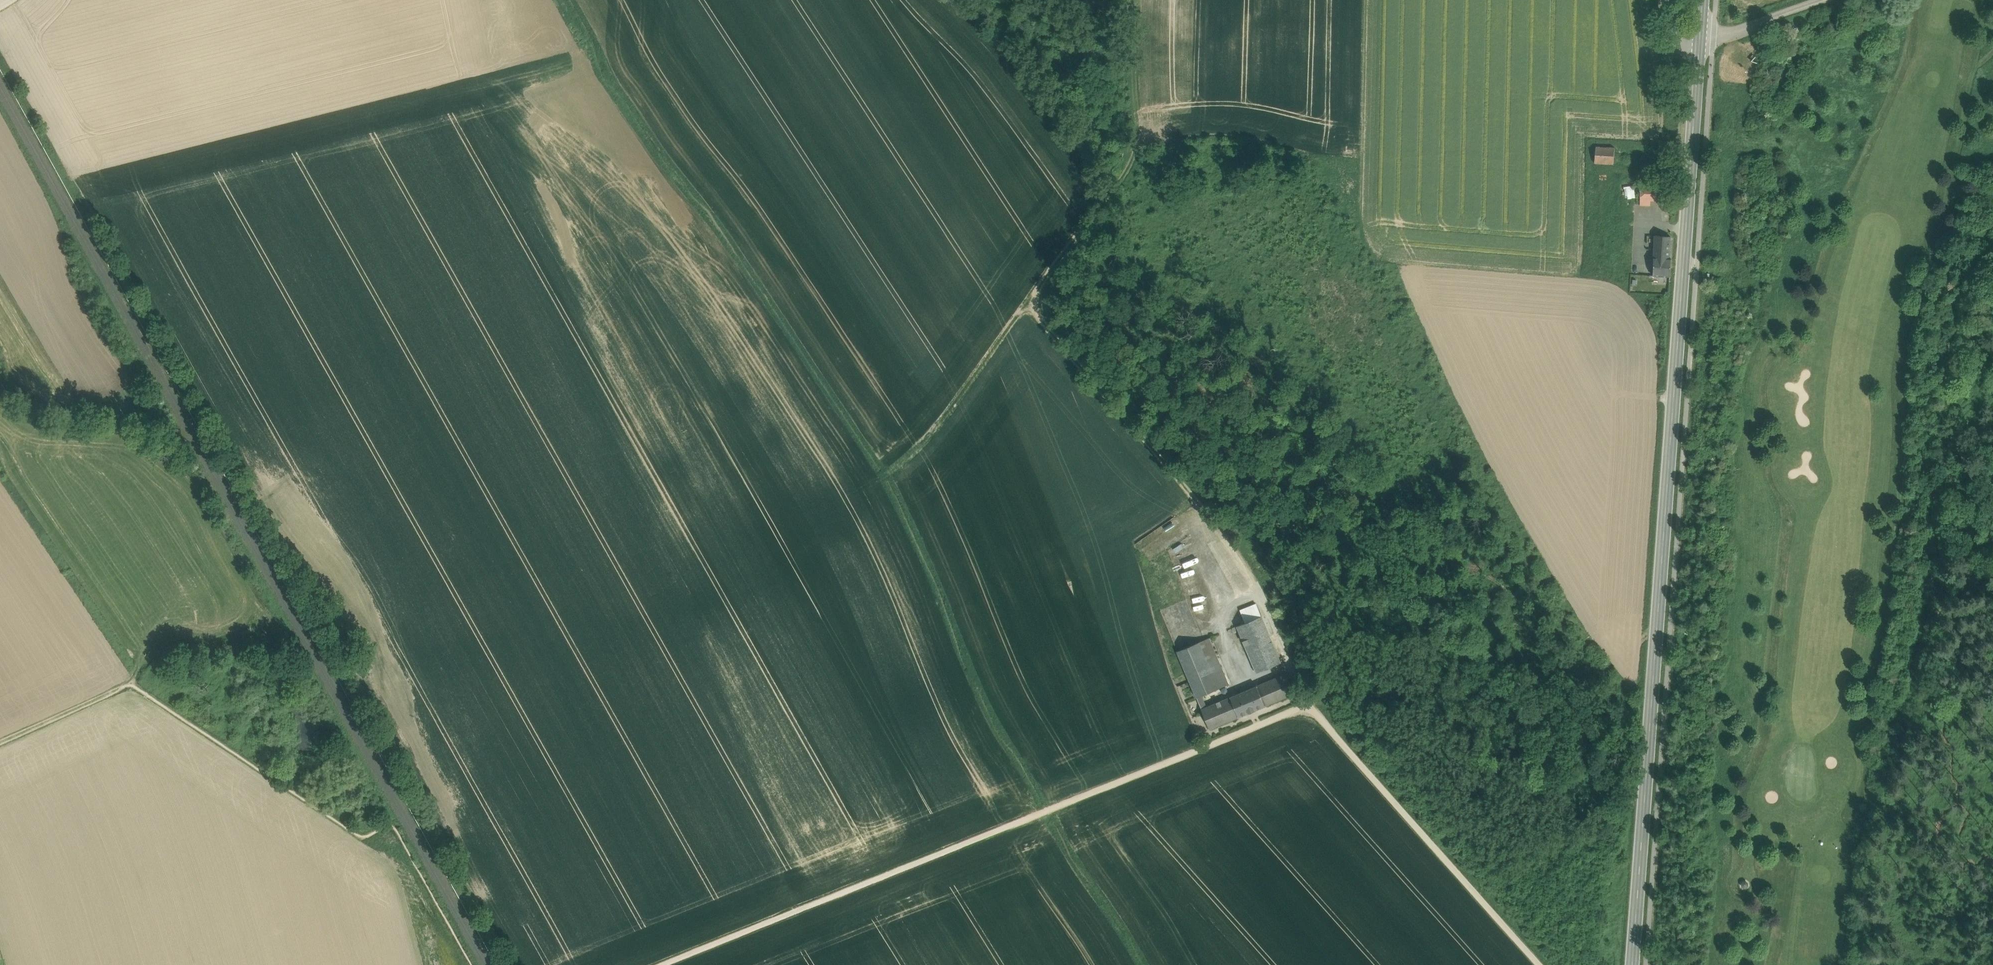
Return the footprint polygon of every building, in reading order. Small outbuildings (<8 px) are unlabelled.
[(1615,148),(1596,146),(1594,162),(1613,164),(1615,148)] [(1626,185),(1628,198),(1637,196),(1635,184),(1626,185)] [(1662,186),(1640,185),(1640,205),(1650,206),(1650,201),(1662,201),(1662,186)] [(1670,236),(1655,235),(1654,239),(1653,276),(1669,277),(1671,258),(1669,257),(1670,236)] [(1245,623),(1261,616),(1256,603),(1240,610),(1245,623)] [(1245,623),(1237,626),(1256,672),(1281,662),(1261,616),(1245,623)] [(1228,683),(1209,637),(1177,650),(1196,696),(1201,694),(1228,683)] [(1286,674),(1257,685),(1265,705),(1294,693),(1286,674)] [(1257,685),(1230,696),(1238,716),(1265,705),(1257,685)] [(1201,694),(1196,696),(1201,708),(1206,706),(1201,694)] [(1206,706),(1201,708),(1209,727),(1238,716),(1230,696),(1206,706)]
